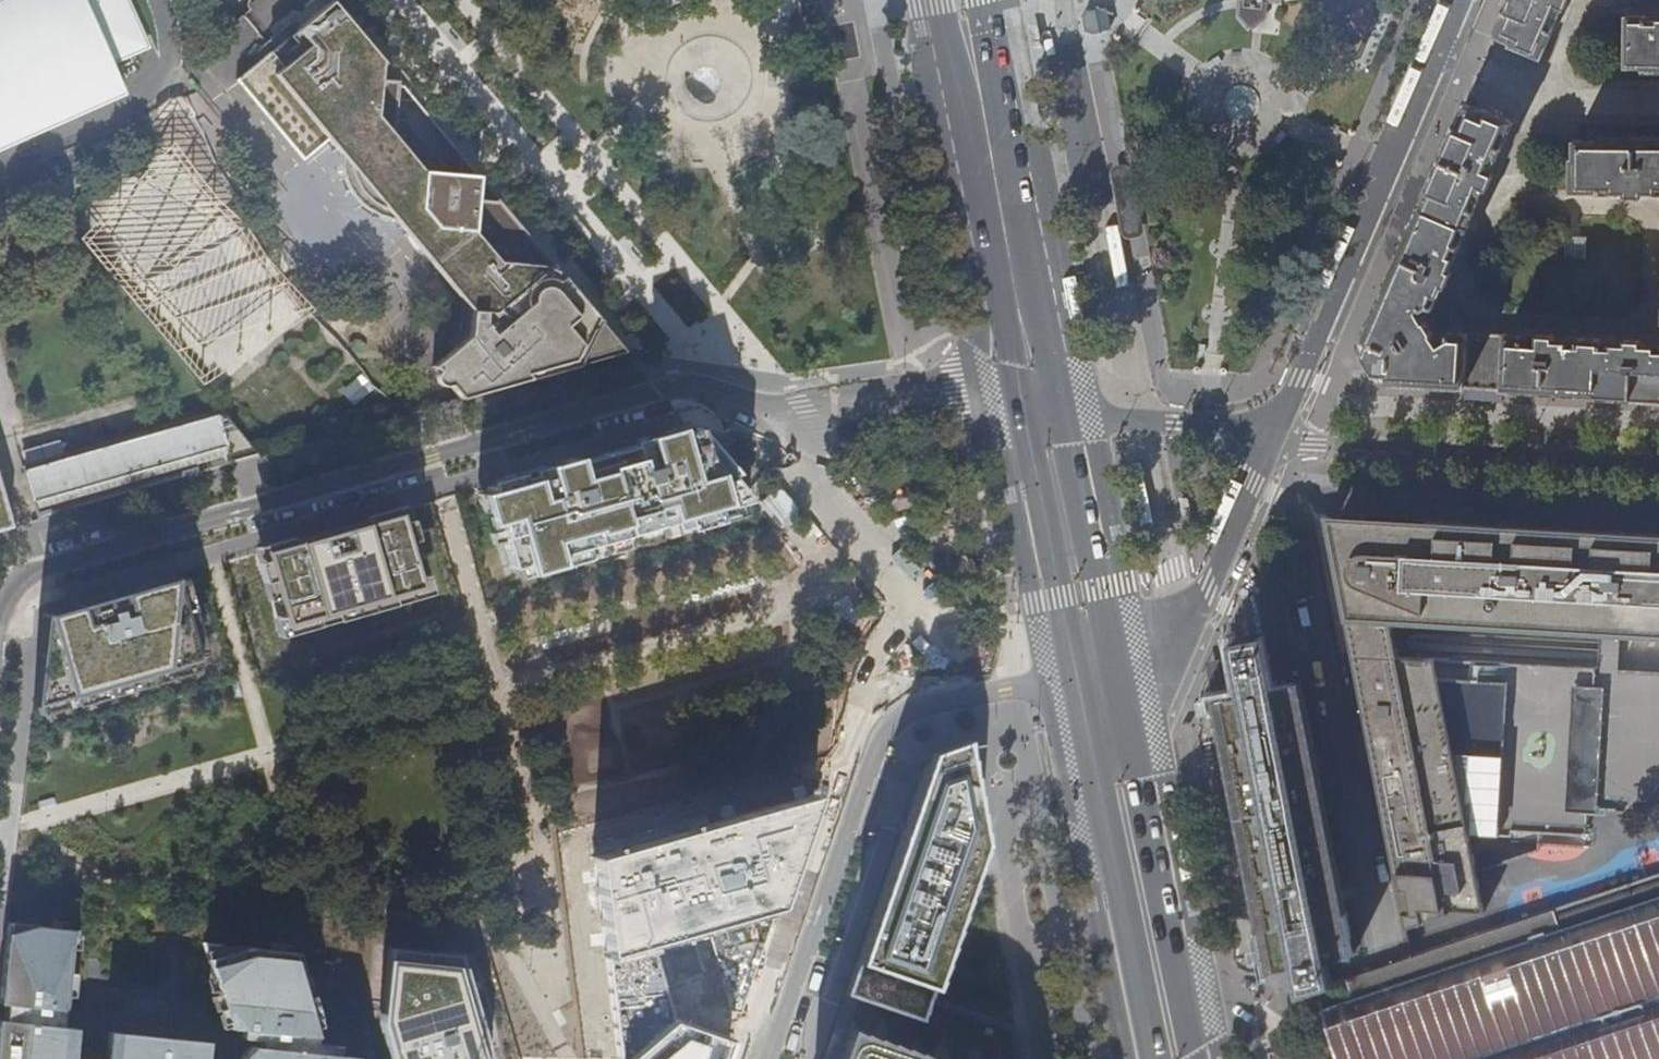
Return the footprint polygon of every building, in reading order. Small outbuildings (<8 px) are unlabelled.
[(124,93),(111,62),(146,47),(126,0),(0,0),(0,144),(124,93)] [(338,0),(335,0),(332,2),(240,77),(306,159),(331,139),(345,154),(345,163),(347,175),(349,182),(352,188),(356,193),(364,202),(374,209),(380,212),(390,217),(398,219),(474,311),(469,337),(433,367),(459,399),(498,388),(508,385),(507,381),(584,359),(622,348),(500,198),(498,201),(480,199),(482,176),(445,172),(411,130),(399,116),(403,79),(384,78),(385,64),(388,61),(338,0)] [(1254,23),(1263,15),(1263,10),(1265,0),(1245,0),(1245,1),(1244,9),(1244,13),(1251,22),(1254,23)] [(1540,57),(1562,8),(1566,10),(1570,0),(1508,0),(1503,11),(1505,12),(1496,35),(1510,41),(1509,44),(1540,57)] [(1101,32),(1097,8),(1088,10),(1085,12),(1083,15),(1084,23),(1086,31),(1089,32),(1092,33),(1097,33),(1101,32)] [(1629,16),(1628,67),(1646,68),(1646,71),(1658,71),(1658,16),(1629,16)] [(1046,48),(1046,47),(1044,42),(1043,37),(1042,30),(1041,28),(1040,26),(1039,25),(1036,25),(1032,25),(1030,25),(1029,25),(1029,26),(1029,28),(1030,31),(1032,38),(1032,42),(1033,45),(1034,47),(1036,48),(1040,48),(1044,48),(1046,48)] [(1658,398),(1658,342),(1644,341),(1644,337),(1627,336),(1627,341),(1603,339),(1603,337),(1581,336),(1581,338),(1556,336),(1556,332),(1540,331),(1540,335),(1450,331),(1438,338),(1435,334),(1436,333),(1427,319),(1426,320),(1423,315),(1435,308),(1445,285),(1449,286),(1455,272),(1451,270),(1486,187),(1490,189),(1496,173),(1492,171),(1513,121),(1482,107),(1481,110),(1466,104),(1456,126),(1454,125),(1384,288),(1360,345),(1383,382),(1419,384),(1484,388),(1658,398)] [(1600,137),(1600,140),(1576,140),(1576,157),(1573,157),(1572,191),(1627,192),(1627,196),(1644,197),(1644,192),(1658,192),(1658,138),(1600,137)] [(1112,173),(1124,237),(1129,239),(1142,237),(1145,231),(1133,170),(1126,165),(1115,167),(1112,173)] [(223,410),(27,468),(41,517),(191,474),(235,461),(260,454),(223,410)] [(573,463),(487,487),(510,568),(749,500),(731,479),(696,436),(690,430),(573,463)] [(13,527),(0,483),(0,531),(13,527)] [(372,520),(263,551),(285,625),(419,587),(397,513),(372,520)] [(1587,532),(1513,528),(1428,523),(1427,529),(1409,528),(1337,524),(1348,582),(1337,584),(1352,657),(1363,658),(1367,676),(1356,676),(1364,715),(1374,716),(1377,733),(1368,732),(1376,772),(1385,773),(1389,790),(1379,789),(1387,830),(1397,831),(1400,849),(1391,849),(1399,888),(1408,888),(1413,913),(1404,913),(1407,927),(1413,925),(1444,915),(1443,909),(1486,911),(1436,661),(1398,659),(1392,623),(1658,638),(1658,537),(1587,532)] [(34,706),(198,659),(174,577),(123,591),(45,613),(34,706)] [(1222,686),(1223,689),(1224,692),(1216,694),(1270,968),(1295,963),(1298,980),(1299,982),(1301,991),(1316,985),(1332,981),(1330,973),(1328,957),(1355,951),(1300,680),(1285,599),(1259,604),(1264,632),(1234,638),(1233,642),(1242,688),(1237,689),(1236,683),(1229,684),(1222,686)] [(1015,1026),(928,997),(982,843),(965,752),(923,766),(852,973),(839,1008),(822,1058),(1021,1058),(1015,1026)] [(669,1019),(651,944),(701,929),(722,1013),(738,1017),(776,908),(815,796),(592,857),(603,957),(614,1058),(724,1058),(730,1040),(669,1019)] [(1322,1011),(1338,1058),(1658,1058),(1658,898),(1322,1011)] [(8,923),(0,992),(0,1004),(64,1011),(73,931),(8,923)] [(290,952),(202,942),(227,1027),(315,1036),(290,952)] [(384,958),(379,1027),(389,1058),(484,1058),(459,964),(384,958)] [(0,1020),(0,1058),(71,1058),(75,1028),(0,1020)] [(206,1041),(107,1031),(104,1058),(204,1058),(206,1041)] [(356,1057),(252,1046),(238,1058),(356,1058),(356,1057)]
